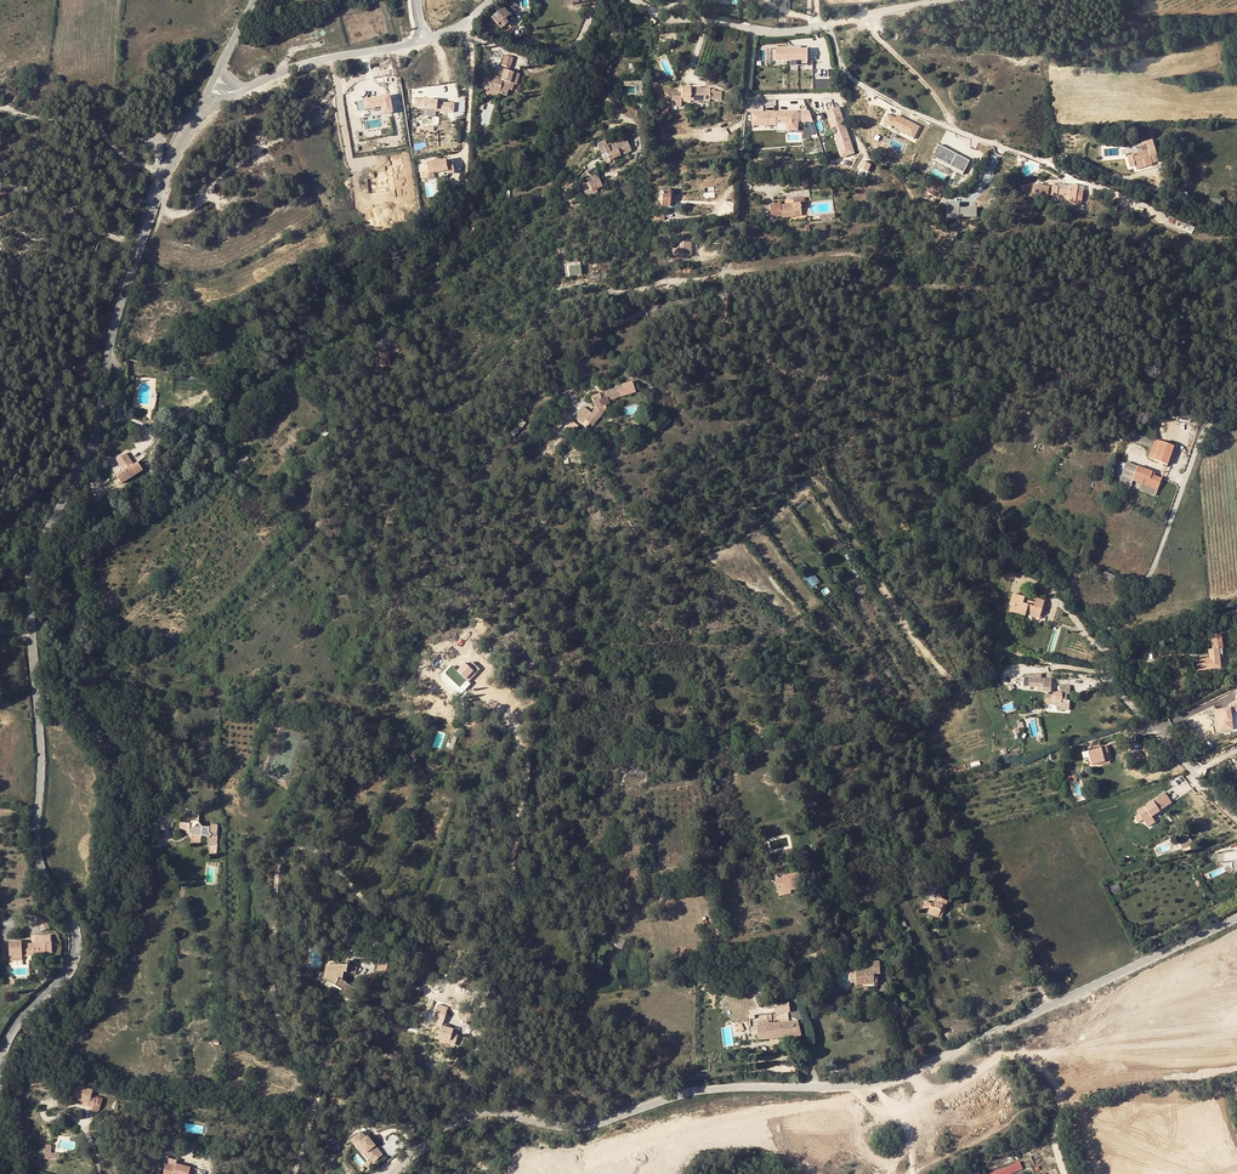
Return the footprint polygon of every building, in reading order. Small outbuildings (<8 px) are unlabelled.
[(506,5),(510,11),(518,6),(514,0),(506,5)] [(505,7),(490,20),(497,28),(500,25),(503,29),(507,26),(505,22),(515,14),(512,10),(509,12),(505,7)] [(521,41),(519,48),(528,51),(530,43),(521,41)] [(808,49),(772,50),(772,61),(791,61),(791,66),(808,65),(808,49)] [(504,55),(501,66),(510,69),(514,58),(504,55)] [(491,75),(487,88),(499,92),(499,94),(507,96),(509,90),(512,91),(514,85),(517,85),(520,74),(503,69),(501,77),(491,75)] [(832,79),(818,80),(818,85),(826,85),(827,89),(832,89),(832,79)] [(499,94),(499,92),(487,88),(485,93),(498,97),(499,94)] [(705,104),(705,102),(705,93),(706,91),(687,91),(687,94),(678,94),(678,105),(687,106),(687,104),(705,104)] [(381,100),(380,98),(364,100),(366,109),(381,107),(383,114),(392,113),(389,96),(384,97),(384,99),(381,100)] [(440,102),(417,101),(416,109),(426,110),(439,111),(439,110),(447,111),(447,113),(456,114),(457,105),(439,104),(440,102)] [(839,109),(826,113),(832,130),(836,129),(838,135),(834,137),(837,145),(851,144),(839,109)] [(797,131),(797,112),(758,113),(758,116),(751,116),(752,127),(776,126),(776,124),(786,124),(786,131),(797,131)] [(809,112),(800,112),(801,123),(812,122),(809,112)] [(896,118),(887,114),(883,123),(891,127),(892,125),(903,131),(902,133),(913,139),(919,127),(897,115),(896,118)] [(590,119),(580,132),(587,137),(597,125),(590,119)] [(1153,137),(1143,141),(1141,141),(1143,145),(1148,143),(1149,148),(1127,156),(1130,164),(1136,162),(1145,158),(1148,168),(1155,165),(1154,163),(1161,161),(1154,143),(1153,137)] [(606,151),(604,147),(596,151),(594,154),(595,158),(599,159),(604,170),(607,169),(608,170),(613,168),(611,163),(618,160),(618,161),(629,156),(623,143),(606,151)] [(851,144),(837,145),(840,154),(845,153),(846,157),(854,155),(851,144)] [(969,161),(939,145),(933,157),(963,172),(969,161)] [(1139,171),(1148,168),(1145,158),(1136,162),(1139,171)] [(871,166),(863,163),(860,170),(868,173),(871,166)] [(1032,165),(1031,164),(1029,165),(1027,166),(1025,168),(1025,170),(1025,171),(1026,173),(1027,174),(1028,175),(1030,175),(1032,175),(1033,174),(1034,173),(1035,172),(1036,170),(1035,169),(1035,167),(1034,166),(1032,165)] [(428,176),(430,184),(430,187),(449,183),(450,187),(456,185),(454,174),(448,175),(448,173),(428,176)] [(591,181),(581,185),(586,196),(592,194),(591,192),(603,187),(599,179),(592,182),(591,181)] [(430,187),(430,184),(424,185),(425,192),(436,190),(436,186),(430,187)] [(1049,187),(1033,184),(1031,197),(1047,200),(1049,187)] [(1052,186),(1051,196),(1056,197),(1056,200),(1075,204),(1076,200),(1082,202),(1084,192),(1077,191),(1078,186),(1070,185),(1069,191),(1058,189),(1058,187),(1052,186)] [(673,207),(674,191),(664,191),(663,206),(673,207)] [(800,212),(805,212),(805,202),(790,202),(790,207),(799,207),(800,212)] [(959,203),(946,204),(946,217),(959,217),(977,217),(976,207),(959,208),(959,203)] [(800,212),(799,207),(790,207),(778,207),(778,205),(767,205),(768,219),(779,218),(779,221),(800,220),(800,212)] [(1173,217),(1171,222),(1194,232),(1196,227),(1173,217)] [(692,244),(682,243),(682,245),(682,252),(690,253),(690,249),(691,249),(692,244)] [(573,259),(557,260),(558,273),(561,272),(561,263),(573,262),(573,259)] [(573,262),(561,263),(561,272),(573,272),(573,262)] [(387,355),(388,358),(397,353),(394,345),(384,350),(387,355)] [(367,366),(368,377),(379,376),(379,369),(389,368),(388,358),(387,355),(376,356),(378,362),(367,363),(367,366)] [(584,407),(575,418),(583,424),(586,420),(590,424),(593,426),(601,416),(600,414),(608,410),(606,406),(610,404),(609,401),(620,397),(619,397),(621,396),(623,393),(623,392),(621,384),(615,386),(616,388),(592,396),(591,397),(593,402),(596,408),(591,413),(584,407)] [(567,437),(574,430),(574,431),(578,426),(572,419),(567,424),(561,420),(555,427),(567,437)] [(1128,440),(1151,448),(1153,440),(1128,432),(1125,441),(1127,442),(1128,440)] [(1168,466),(1175,447),(1157,440),(1154,449),(1150,459),(1168,466)] [(115,475),(120,484),(142,471),(137,463),(133,465),(126,454),(116,460),(120,467),(122,471),(115,475)] [(1148,485),(1159,489),(1163,478),(1153,475),(1154,472),(1127,462),(1119,487),(1130,490),(1133,482),(1142,485),(1144,486),(1145,481),(1149,483),(1148,485)] [(238,464),(234,470),(238,473),(242,467),(238,464)] [(113,471),(115,475),(122,471),(120,467),(113,471)] [(1142,485),(1140,492),(1156,498),(1159,489),(1148,485),(1149,483),(1145,481),(1144,486),(1142,485)] [(813,588),(821,582),(815,574),(813,576),(810,572),(804,577),(813,588)] [(1107,572),(1105,578),(1114,582),(1116,576),(1107,572)] [(1120,584),(1122,579),(1116,576),(1114,582),(1120,584)] [(1037,607),(1030,606),(1029,611),(1024,611),(1025,605),(1026,603),(1013,601),(1012,613),(1013,613),(1012,620),(1029,623),(1029,622),(1030,617),(1044,620),(1046,604),(1038,603),(1037,607)] [(1221,670),(1221,661),(1220,657),(1220,652),(1223,652),(1222,637),(1212,637),(1213,652),(1210,652),(1210,660),(1197,660),(1198,671),(1221,670)] [(468,667),(464,664),(452,676),(463,685),(469,678),(471,680),(480,670),(472,664),(468,667)] [(1052,679),(1029,678),(1029,687),(1042,687),(1042,692),(1050,692),(1052,679)] [(1054,695),(1046,694),(1046,700),(1047,700),(1047,705),(1062,706),(1062,710),(1069,711),(1070,700),(1067,700),(1067,694),(1070,694),(1070,686),(1062,685),(1061,693),(1054,693),(1054,695)] [(1123,710),(1121,704),(1114,707),(1117,713),(1123,710)] [(1231,713),(1230,708),(1216,710),(1219,731),(1233,729),(1231,713)] [(454,735),(449,748),(453,750),(457,737),(454,735)] [(1086,748),(1087,754),(1089,764),(1098,762),(1102,761),(1101,759),(1108,757),(1104,744),(1086,748)] [(113,766),(110,769),(108,767),(104,771),(108,777),(116,770),(113,766)] [(1156,797),(1156,798),(1159,802),(1167,796),(1163,791),(1156,797)] [(1156,798),(1152,801),(1159,810),(1171,802),(1167,796),(1159,802),(1156,798)] [(1159,810),(1152,801),(1144,807),(1144,806),(1137,811),(1138,813),(1134,816),(1138,822),(1143,819),(1147,826),(1155,821),(1151,816),(1159,810)] [(210,841),(210,845),(217,845),(218,823),(211,823),(211,826),(201,825),(200,823),(200,812),(193,812),(192,822),(179,821),(179,829),(186,829),(191,837),(191,840),(192,841),(200,841),(201,835),(209,836),(208,841),(210,841)] [(152,825),(147,824),(144,837),(150,838),(152,825)] [(1193,845),(1191,839),(1184,840),(1184,839),(1181,840),(1181,838),(1179,839),(1182,849),(1193,845)] [(219,845),(217,845),(210,845),(210,853),(218,853),(219,845)] [(1217,854),(1218,862),(1234,861),(1235,872),(1236,872),(1236,853),(1236,852),(1217,854)] [(787,873),(775,876),(778,888),(790,885),(790,887),(803,884),(799,869),(787,872),(787,873)] [(1120,883),(1111,886),(1114,894),(1123,890),(1120,883)] [(780,893),(791,891),(790,887),(790,885),(778,888),(780,893)] [(937,895),(935,902),(926,899),(922,907),(929,910),(928,912),(940,916),(943,909),(945,910),(949,899),(937,895)] [(35,921),(40,936),(48,933),(42,919),(35,921)] [(44,948),(49,947),(48,940),(34,941),(34,948),(23,948),(23,944),(12,944),(13,963),(24,963),(24,959),(31,959),(31,954),(37,954),(37,956),(45,956),(44,948)] [(387,970),(390,957),(382,955),(378,968),(387,970)] [(867,969),(855,970),(856,983),(856,986),(875,984),(874,983),(878,983),(877,974),(880,974),(880,961),(873,962),(873,964),(867,965),(867,969)] [(328,964),(326,980),(340,987),(344,981),(342,979),(346,964),(337,962),(336,965),(328,964)] [(357,974),(359,965),(350,964),(349,972),(357,974)] [(347,983),(341,993),(352,998),(357,989),(347,983)] [(779,1018),(789,1018),(788,1012),(792,1012),(792,1001),(778,1002),(779,1018)] [(436,1007),(434,1013),(437,1014),(445,1016),(447,1010),(436,1007)] [(802,1035),(798,1020),(758,1026),(761,1040),(802,1035)] [(442,1025),(438,1037),(449,1041),(448,1043),(455,1045),(458,1034),(452,1032),(453,1029),(442,1025)] [(77,1085),(73,1097),(84,1101),(84,1103),(88,1104),(88,1106),(92,1107),(91,1111),(98,1113),(102,1099),(96,1096),(95,1098),(91,1097),(93,1090),(77,1085)] [(345,1144),(365,1159),(371,1152),(365,1148),(366,1147),(357,1139),(355,1140),(350,1136),(341,1147),(343,1148),(344,1146),(345,1144)] [(365,1159),(345,1144),(344,1146),(348,1150),(352,1155),(358,1158),(363,1162),(365,1159)] [(366,1147),(365,1148),(371,1152),(365,1159),(369,1163),(376,1154),(366,1147)] [(174,1155),(169,1170),(178,1173),(193,1173),(196,1168),(182,1163),(184,1159),(174,1155)] [(1024,1169),(1021,1161),(988,1173),(989,1173),(1011,1173),(1024,1169)]
